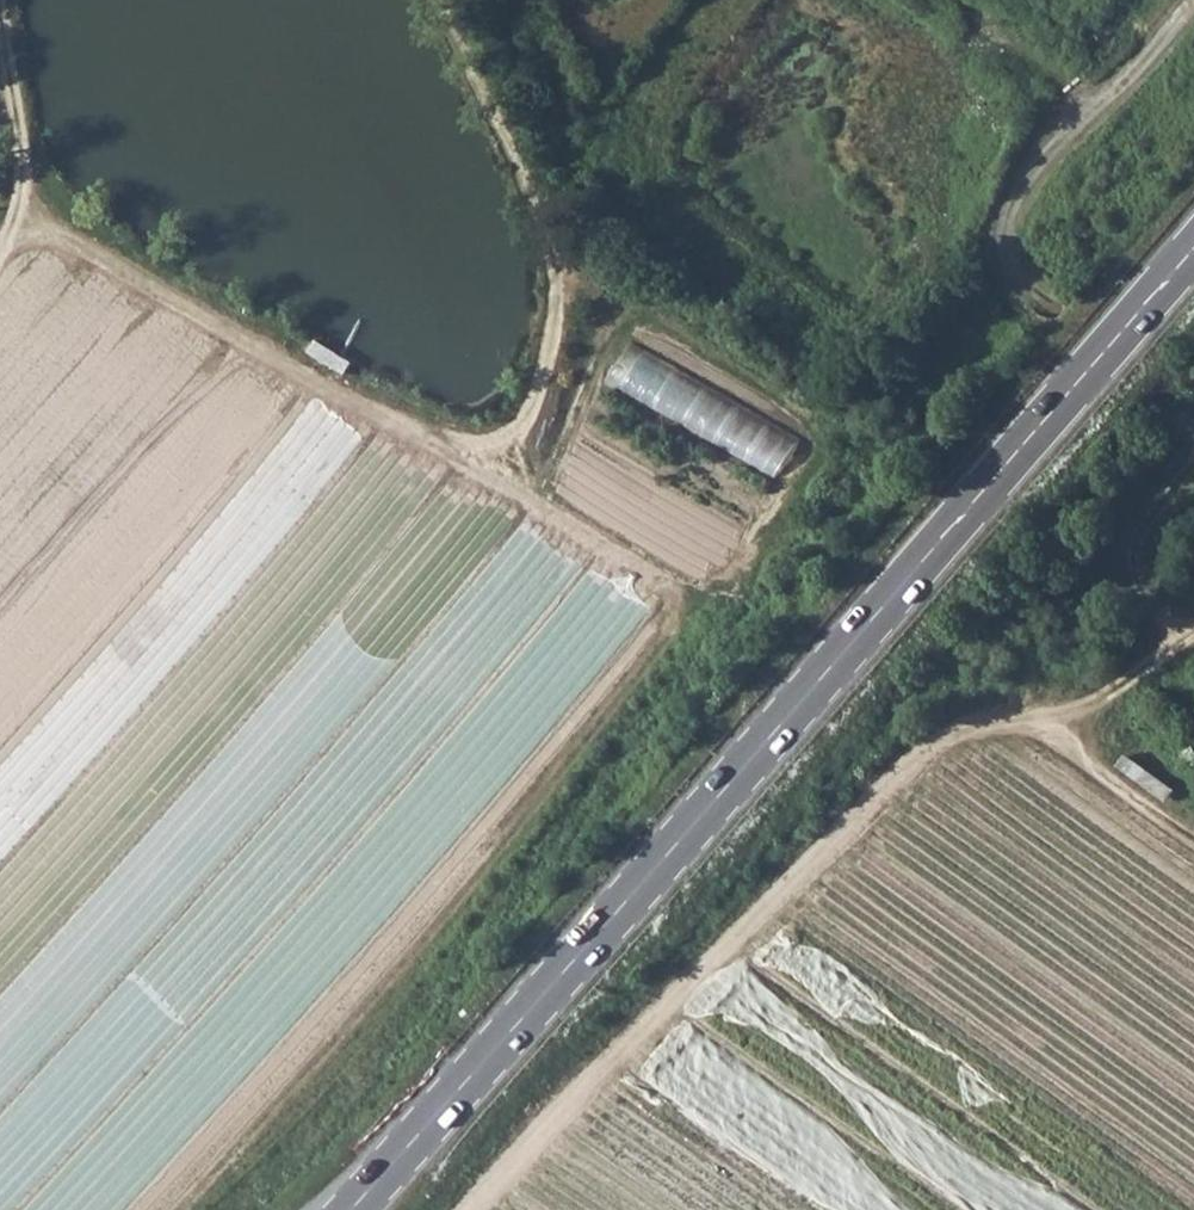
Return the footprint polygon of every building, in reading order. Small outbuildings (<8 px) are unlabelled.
[(782,470),(802,430),(626,345),(607,386),(782,470)] [(333,369),(346,376),(354,362),(342,355),(333,369)]
